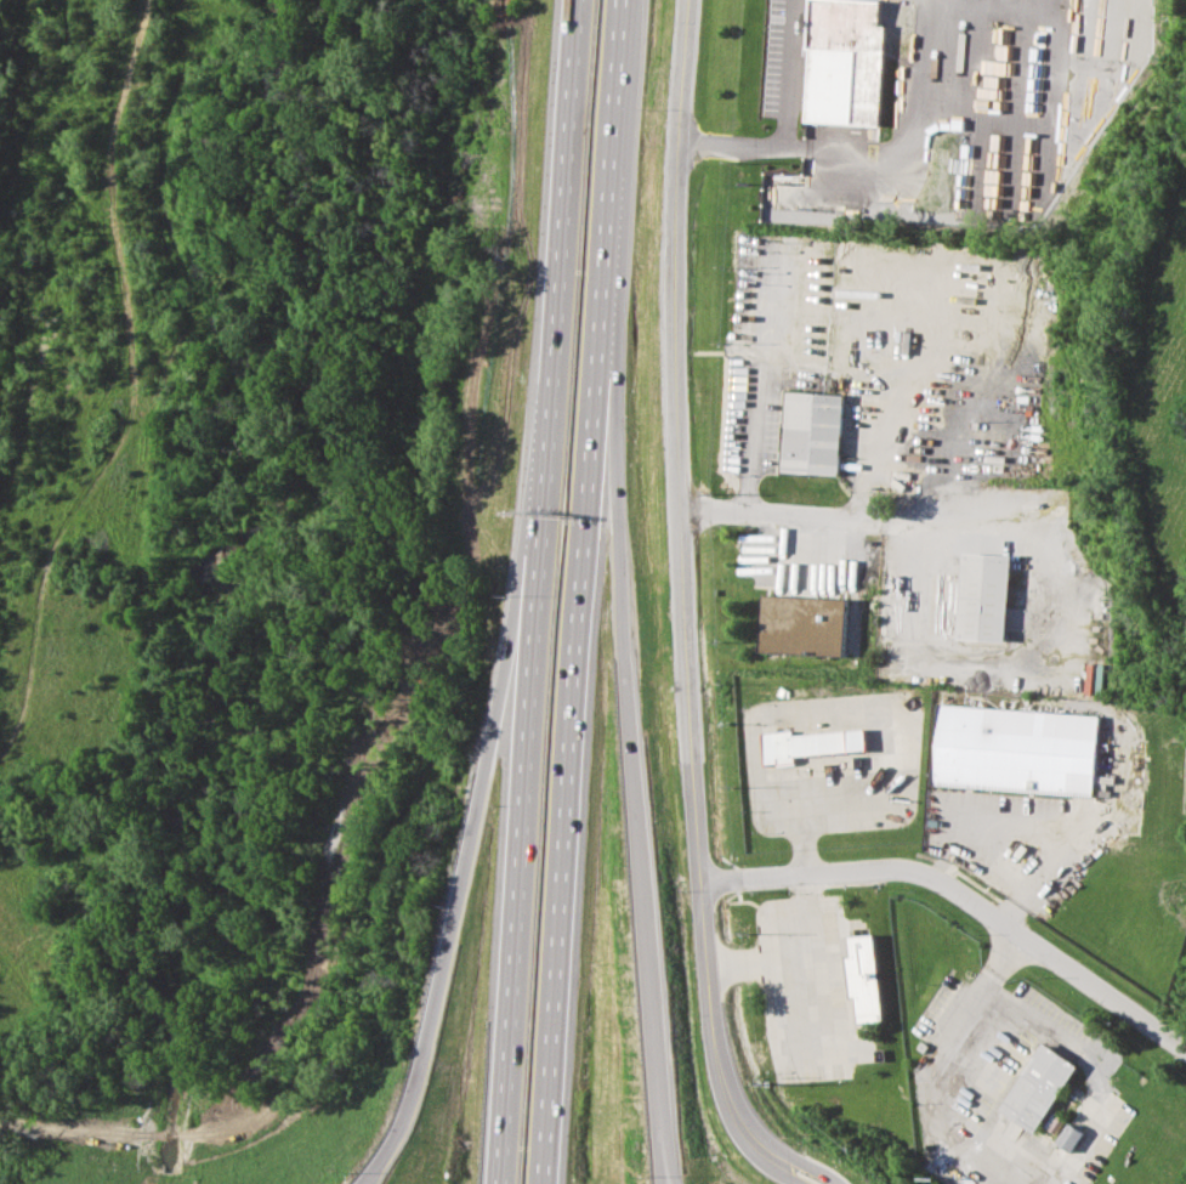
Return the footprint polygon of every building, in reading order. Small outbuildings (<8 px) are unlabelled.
[(801,118),(809,0),(1145,0),(1142,44),(885,28),(879,123),(801,118)] [(773,471),(781,381),(851,386),(841,476),(773,471)] [(954,639),(959,553),(1006,555),(1001,641),(954,639)] [(761,651),(765,595),(845,600),(844,656),(761,651)] [(934,783),(938,704),(1096,715),(1091,795),(934,783)] [(764,765),(761,731),(791,729),(793,733),(863,727),(864,748),(795,754),(795,763),(764,765)] [(855,1025),(846,935),(874,933),(883,1022),(855,1025)] [(993,1111),(1044,1042),(1076,1064),(1034,1134),(993,1111)] [(1055,1142),(1069,1153),(1083,1133),(1068,1123),(1055,1142)]
